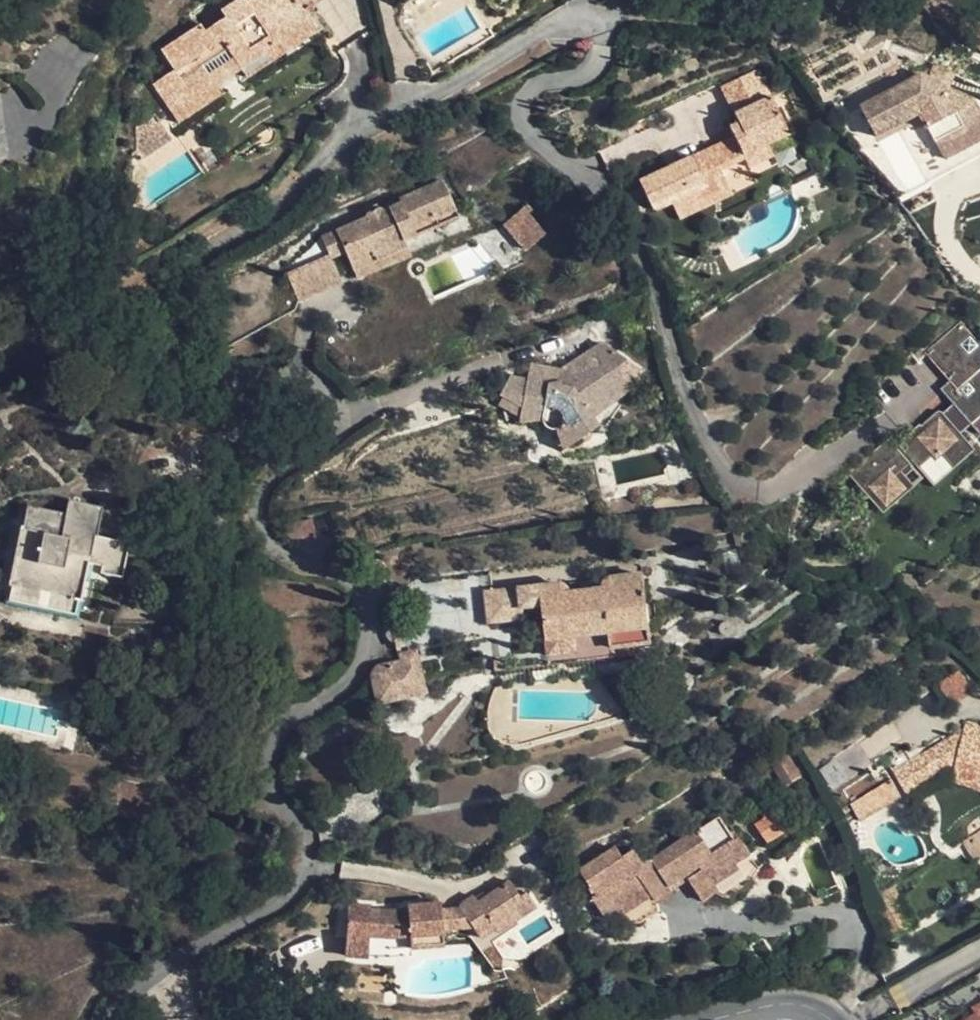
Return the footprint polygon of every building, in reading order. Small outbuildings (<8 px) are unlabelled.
[(171,115),(212,89),(208,83),(262,46),(266,52),(308,25),(296,6),(292,0),(254,0),(245,6),(240,0),(237,0),(207,20),(213,30),(205,35),(198,26),(160,52),(172,73),(152,86),(171,115)] [(207,20),(198,26),(205,35),(213,30),(207,20)] [(312,32),(308,25),(266,52),(262,46),(208,83),(212,89),(171,115),(176,123),(220,94),(312,32)] [(938,65),(931,80),(950,89),(957,74),(938,65)] [(931,80),(923,76),(863,108),(877,137),(898,126),(920,114),(946,160),(979,142),(979,115),(971,100),(950,89),(931,80)] [(740,160),(670,217),(690,242),(706,228),(722,216),(728,222),(758,199),(746,183),(767,165),(773,172),(794,154),(786,145),(804,130),(759,77),(727,102),(753,133),(744,140),(752,149),(756,154),(747,161),(740,160)] [(153,134),(172,122),(166,113),(147,126),(153,134)] [(946,160),(920,114),(898,126),(930,185),(979,158),(979,142),(946,160)] [(179,133),(172,122),(153,134),(153,150),(179,133)] [(752,149),(740,160),(747,161),(756,154),(752,149)] [(798,160),(794,154),(773,172),(767,165),(746,183),(758,199),(728,222),(722,216),(706,228),(719,243),(786,188),(777,177),(798,160)] [(328,235),(337,257),(343,254),(348,264),(373,254),(375,260),(405,248),(403,242),(456,218),(440,182),(400,200),(400,203),(381,212),(379,208),(364,216),(364,219),(328,235)] [(528,217),(533,212),(527,205),(502,225),(523,253),(545,236),(528,217)] [(321,238),(328,256),(330,260),(337,257),(328,235),(321,238)] [(410,259),(405,248),(375,260),(373,254),(348,264),(355,280),(410,259)] [(340,282),(330,260),(328,256),(285,275),(297,301),(340,282)] [(880,514),(922,479),(911,465),(915,463),(934,486),(976,450),(959,428),(970,420),(973,424),(979,418),(979,344),(960,321),(927,350),(952,380),(943,388),(958,407),(948,417),(942,409),(895,449),(886,439),(847,473),(880,514)] [(613,354),(600,344),(588,359),(591,362),(581,373),(559,369),(558,380),(544,384),(525,380),(509,377),(503,385),(498,396),(501,398),(520,409),(518,415),(540,420),(542,422),(543,426),(547,428),(552,430),(556,427),(569,445),(598,426),(593,418),(588,411),(601,400),(607,408),(625,381),(620,377),(625,370),(628,365),(613,354)] [(600,344),(559,369),(581,373),(591,362),(588,359),(600,344)] [(529,364),(525,380),(544,384),(558,380),(559,369),(529,364)] [(634,388),(625,381),(607,408),(634,388)] [(499,409),(517,419),(518,415),(520,409),(501,398),(497,407),(499,409)] [(593,418),(607,408),(601,400),(588,411),(593,418)] [(560,451),(569,445),(556,427),(552,430),(560,451)] [(163,459),(158,448),(141,454),(146,466),(163,459)] [(65,514),(26,507),(22,530),(19,530),(7,588),(11,589),(8,603),(73,617),(75,611),(82,613),(91,566),(99,568),(98,577),(123,582),(130,544),(97,537),(102,508),(68,502),(65,514)] [(345,522),(343,510),(333,512),(336,524),(345,522)] [(333,536),(328,516),(282,527),(286,540),(300,537),(301,543),(333,536)] [(484,592),(488,621),(522,617),(521,607),(540,604),(547,656),(575,652),(575,651),(619,644),(632,643),(660,639),(650,571),(607,578),(604,580),(601,586),(566,591),(564,585),(561,583),(556,583),(484,592)] [(549,665),(620,656),(619,644),(575,651),(575,652),(547,656),(549,665)] [(400,662),(376,669),(372,673),(371,677),(377,703),(423,692),(414,653),(398,656),(400,662)] [(966,723),(964,730),(914,761),(907,751),(886,763),(906,795),(954,766),(979,773),(977,784),(979,785),(979,727),(966,723)] [(787,758),(775,765),(773,766),(783,784),(798,776),(787,758)] [(977,784),(979,773),(954,766),(949,785),(979,794),(979,785),(977,784)] [(859,823),(900,798),(889,780),(849,804),(859,823)] [(788,827),(785,822),(768,798),(760,803),(761,814),(764,819),(754,826),(766,843),(788,827)] [(718,817),(659,855),(649,863),(640,862),(636,855),(633,851),(622,857),(616,849),(580,871),(596,895),(591,899),(604,919),(615,912),(624,924),(638,923),(656,911),(656,900),(666,893),(664,888),(683,875),(687,881),(701,902),(715,893),(726,898),(749,881),(756,868),(738,838),(733,840),(718,817)] [(961,844),(972,861),(979,856),(979,832),(961,844)] [(652,844),(636,855),(640,862),(649,863),(659,855),(652,844)] [(666,893),(687,881),(683,875),(664,888),(666,893)] [(507,921),(516,915),(510,906),(520,900),(509,885),(478,905),(473,899),(462,906),(461,910),(455,911),(456,927),(471,926),(478,935),(492,926),(495,930),(507,921)] [(526,896),(520,900),(510,906),(516,915),(532,905),(526,896)] [(442,946),(441,928),(440,912),(440,907),(408,908),(408,912),(387,915),(369,914),(369,909),(348,908),(345,936),(347,936),(346,955),(366,956),(389,956),(389,950),(442,946)] [(455,911),(440,912),(441,928),(456,927),(455,911)]
